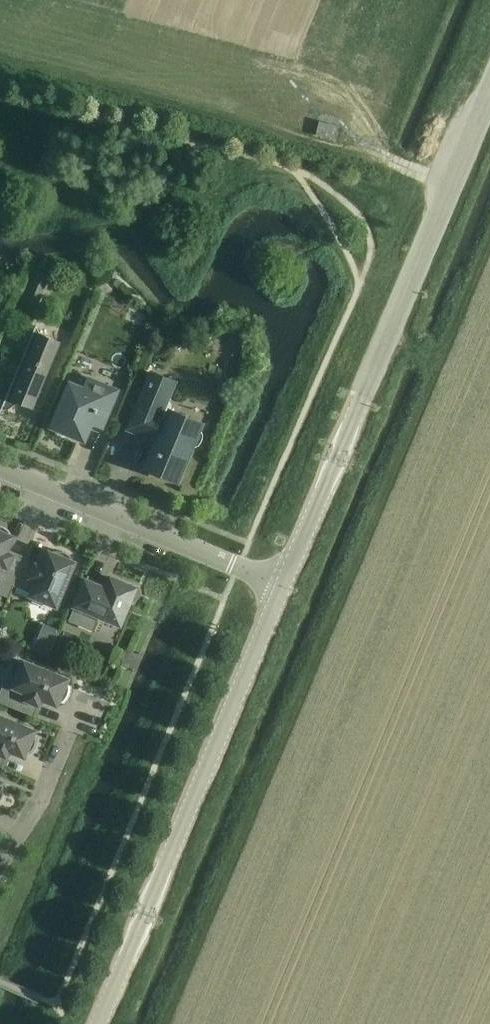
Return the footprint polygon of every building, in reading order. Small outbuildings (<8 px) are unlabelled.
[(319,120),(315,135),(335,139),(338,125),(319,120)] [(0,386),(0,401),(7,410),(18,401),(32,407),(60,341),(40,332),(36,326),(35,325),(34,330),(34,329),(17,368),(11,383),(8,381),(7,381),(0,386)] [(195,447),(198,445),(201,442),(202,438),(203,435),(202,431),(198,429),(200,424),(170,412),(172,408),(172,404),(171,401),(168,398),(175,382),(151,372),(127,429),(157,441),(147,467),(177,479),(191,446),(195,447)] [(118,390),(87,377),(83,388),(69,382),(50,427),(86,442),(93,425),(101,429),(118,390)] [(24,559),(6,552),(13,536),(9,535),(10,532),(8,530),(7,529),(5,527),(2,526),(1,525),(0,525),(0,579),(1,580),(0,581),(0,594),(9,597),(14,585),(24,559)] [(24,559),(14,585),(32,593),(31,595),(56,606),(74,562),(71,561),(72,558),(71,557),(70,556),(68,554),(67,553),(64,551),(61,550),(58,550),(56,550),(53,550),(52,553),(49,551),(42,567),(24,559)] [(124,582),(110,577),(105,588),(85,580),(68,620),(93,631),(99,616),(120,624),(130,601),(133,601),(136,600),(139,598),(140,595),(140,591),(138,588),(136,586),(124,581),(124,582)] [(65,630),(54,655),(67,661),(71,651),(65,648),(71,633),(65,630)] [(39,643),(36,651),(48,656),(53,644),(45,641),(39,643)] [(69,685),(68,683),(66,682),(67,679),(24,661),(13,686),(3,682),(0,690),(0,702),(33,716),(41,698),(56,705),(58,701),(60,702),(62,701),(64,699),(65,698),(66,696),(67,695),(68,692),(68,690),(69,688),(69,687),(69,685)] [(36,736),(36,735),(33,734),(34,730),(0,716),(0,767),(1,768),(8,750),(24,756),(25,753),(28,754),(30,752),(33,749),(33,748),(34,746),(35,745),(35,743),(36,741),(36,740),(36,738),(36,736)]
